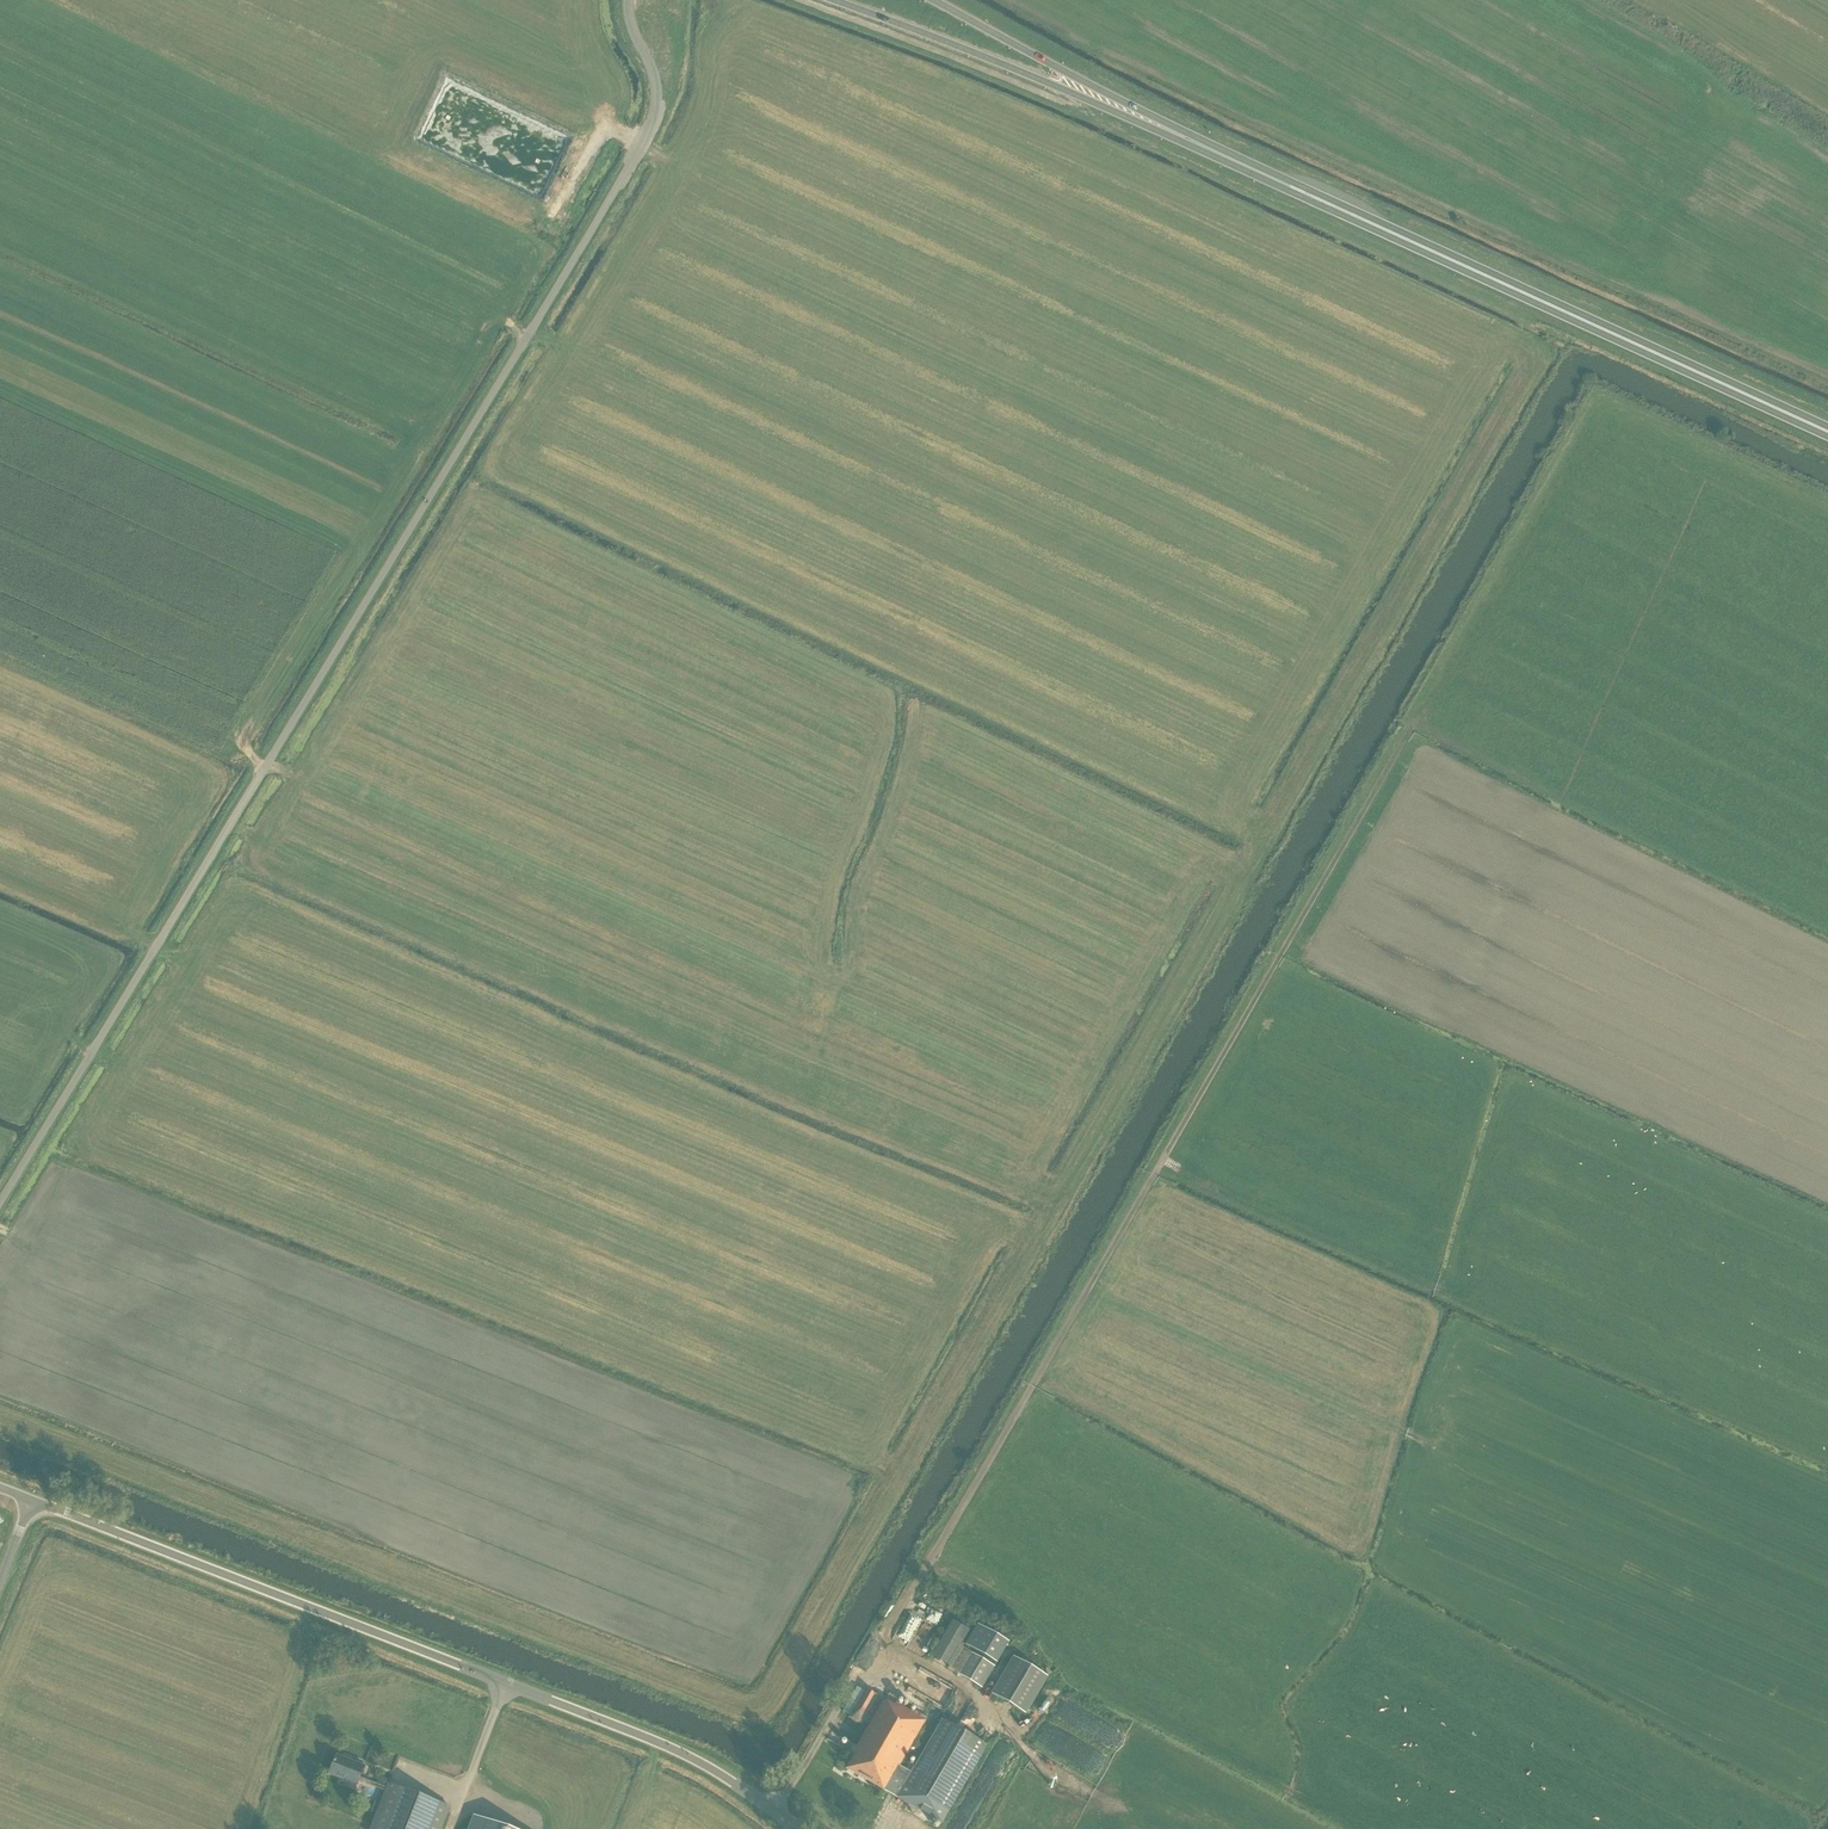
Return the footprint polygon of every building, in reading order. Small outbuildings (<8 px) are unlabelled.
[(958,1673),(982,1687),(995,1666),(971,1651),(960,1645),(969,1630),(951,1620),(931,1655),(948,1665),(947,1666),(958,1673)] [(1047,1676),(1014,1657),(993,1694),(1026,1713),(1047,1676)] [(849,1716),(862,1724),(878,1695),(866,1688),(849,1716)] [(895,1705),(884,1699),(853,1753),(855,1754),(847,1768),(942,1823),(987,1745),(943,1720),(913,1768),(902,1761),(928,1717),(916,1711),(915,1713),(896,1703),(895,1705)] [(450,1807),(389,1783),(387,1787),(361,1777),(365,1765),(337,1754),(330,1774),(358,1784),(359,1780),(386,1790),(371,1828),(442,1828),(450,1807)] [(469,1828),(510,1828),(474,1816),(469,1828)]
